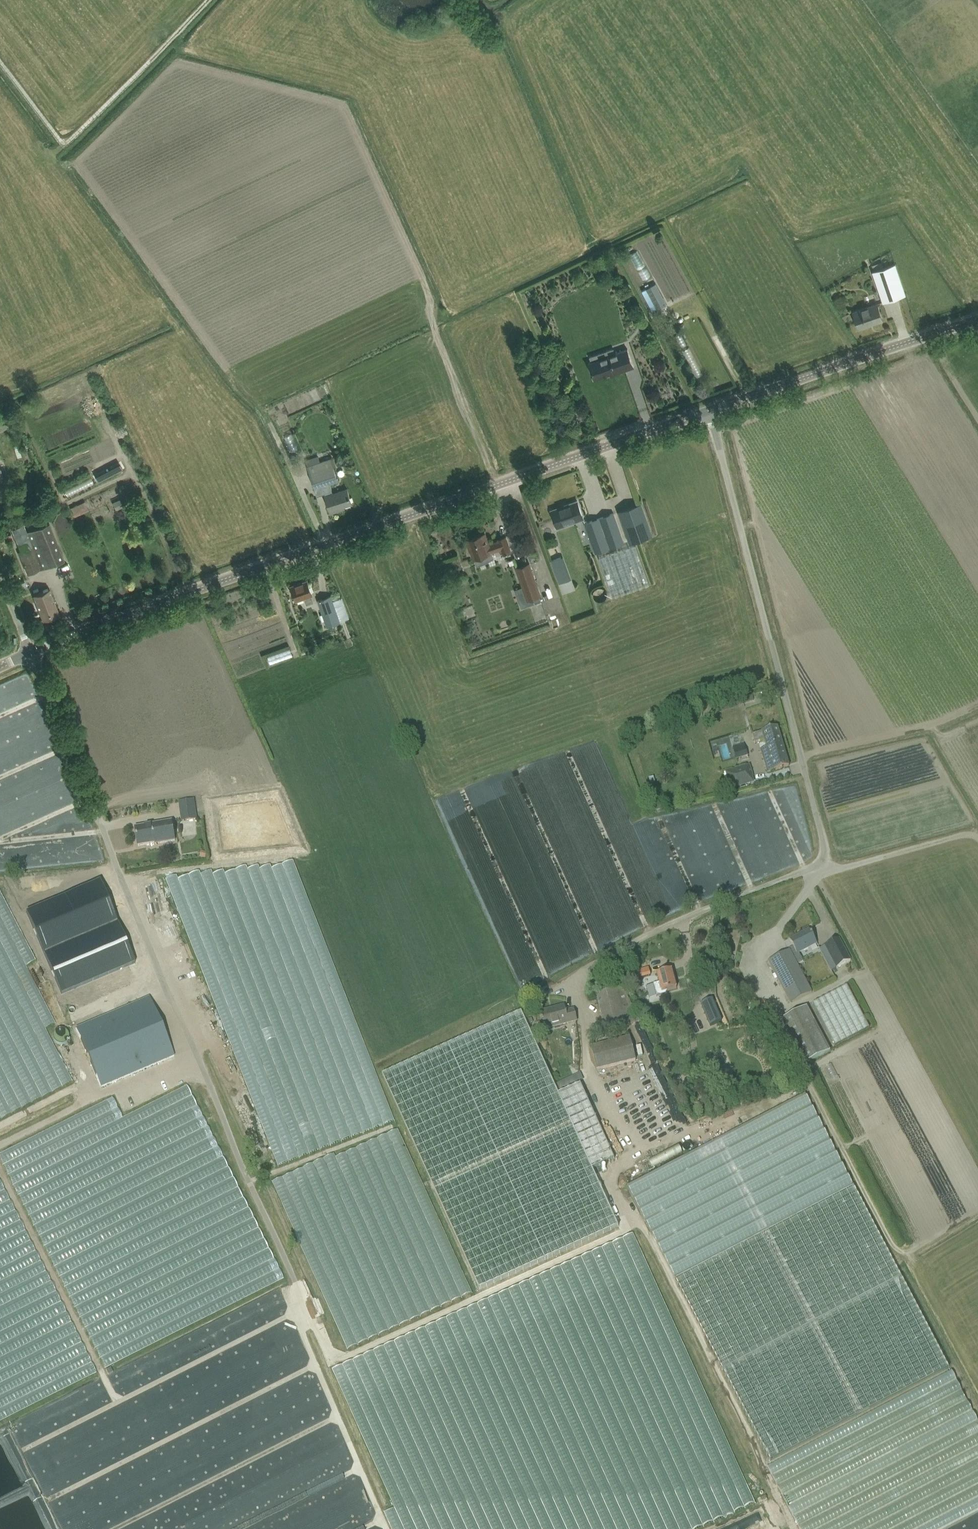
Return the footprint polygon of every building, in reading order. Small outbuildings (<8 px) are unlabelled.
[(646,284),(655,280),(642,252),(634,256),(646,284)] [(873,271),(880,292),(883,301),(906,294),(903,284),(896,264),(873,271)] [(656,283),(646,288),(657,309),(667,304),(656,283)] [(853,311),(856,318),(859,327),(883,319),(877,303),(853,311)] [(595,378),(610,373),(611,375),(634,367),(627,347),(615,351),(614,347),(589,356),(591,360),(589,361),(595,378)] [(12,426),(8,414),(0,417),(0,430),(12,426)] [(295,453),(301,451),(296,436),(289,439),(295,453)] [(24,441),(18,443),(18,444),(22,455),(28,453),(24,441)] [(352,503),(349,493),(348,488),(333,493),(330,483),(339,480),(331,458),(321,461),(319,455),(306,460),(314,486),(317,495),(325,493),(332,512),(340,509),(340,507),(352,503)] [(123,496),(113,501),(116,509),(126,504),(123,496)] [(552,510),(555,519),(558,527),(584,518),(578,500),(552,510)] [(89,509),(84,501),(71,507),(75,516),(89,509)] [(630,543),(653,535),(642,503),(619,511),(630,543)] [(596,552),(615,545),(625,542),(614,512),(585,523),(589,532),(596,552)] [(65,559),(49,522),(27,531),(24,523),(12,529),(21,551),(19,552),(28,574),(65,559)] [(494,557),(492,550),(502,547),(504,554),(511,551),(509,545),(506,536),(498,538),(499,540),(487,544),(484,533),(468,538),(474,557),(477,565),(481,564),(489,560),(493,558),(494,557)] [(613,597),(649,584),(635,543),(599,557),(613,597)] [(559,582),(571,578),(562,555),(551,560),(559,582)] [(515,589),(522,607),(541,600),(540,596),(542,595),(530,561),(516,567),(523,586),(515,589)] [(30,586),(26,579),(13,585),(17,592),(30,586)] [(292,585),(295,595),(297,600),(305,597),(308,603),(314,601),(312,595),(313,594),(308,579),(292,585)] [(50,588),(34,594),(44,619),(59,613),(50,588)] [(350,618),(345,604),(343,597),(342,597),(333,600),(332,595),(318,600),(321,609),(321,611),(322,610),(328,626),(341,621),(350,618)] [(0,690),(0,719),(2,717),(2,711),(7,716),(14,713),(18,710),(21,710),(29,702),(29,691),(25,690),(18,697),(16,691),(13,689),(16,686),(20,686),(20,682),(0,690)] [(768,731),(753,735),(755,743),(763,740),(766,748),(760,750),(767,773),(789,767),(777,728),(768,731)] [(744,744),(732,747),(736,760),(748,756),(744,744)] [(727,790),(732,789),(753,782),(749,766),(725,773),(728,783),(725,784),(727,790)] [(194,800),(178,803),(180,821),(196,818),(194,800)] [(654,804),(646,806),(647,813),(655,812),(654,804)] [(138,847),(148,845),(155,844),(155,845),(165,843),(175,841),(173,832),(172,822),(135,828),(138,847)] [(129,961),(99,876),(24,902),(54,987),(129,961)] [(812,994),(797,966),(803,963),(798,954),(817,944),(814,939),(809,930),(789,941),(794,949),(789,952),(789,951),(768,962),(773,971),(790,1005),(812,994)] [(836,969),(850,962),(838,939),(825,947),(824,947),(819,950),(830,972),(832,971),(836,969)] [(665,995),(667,991),(676,988),(674,981),(671,971),(657,975),(659,984),(653,985),(656,997),(665,995)] [(622,988),(601,994),(599,985),(593,987),(605,1032),(639,1023),(622,988)] [(868,1029),(846,987),(812,1005),(835,1046),(868,1029)] [(148,998),(75,1029),(100,1088),(174,1057),(148,998)] [(713,998),(702,1002),(710,1025),(721,1021),(713,998)] [(545,1030),(567,1024),(576,1022),(573,1010),(565,1012),(564,1006),(554,1009),(554,1011),(541,1014),(543,1024),(545,1030)] [(779,1021),(803,1066),(830,1051),(807,1007),(779,1021)] [(447,1046),(382,1075),(479,1290),(544,1261),(618,1228),(592,1170),(614,1160),(580,1085),(558,1095),(521,1013),(447,1046)] [(635,1061),(629,1038),(591,1048),(597,1071),(635,1061)] [(563,1082),(555,1086),(559,1093),(566,1090),(563,1082)] [(948,1368),(805,1094),(627,1186),(770,1461),(948,1368)] [(0,1126),(0,1145),(104,1373),(137,1358),(121,1339),(149,1327),(127,1313),(126,1305),(105,1315),(124,1298),(81,1272),(45,1230),(62,1215),(35,1217),(84,1195),(60,1197),(77,1182),(66,1175),(103,1158),(147,1155),(142,1164),(171,1151),(165,1161),(180,1160),(181,1170),(204,1159),(198,1170),(227,1188),(222,1197),(228,1197),(236,1305),(284,1284),(205,1110),(0,1126)] [(731,1129),(731,1128),(731,1126),(731,1125),(730,1123),(729,1123),(728,1122),(727,1121),(726,1121),(725,1121),(724,1121),(723,1121),(721,1122),(721,1123),(720,1123),(719,1124),(719,1125),(719,1126),(718,1126),(718,1129),(719,1131),(720,1131),(720,1132),(721,1133),(722,1133),(723,1134),(724,1134),(725,1134),(726,1134),(727,1134),(728,1133),(729,1133),(730,1132),(730,1131),(731,1131),(731,1130),(731,1129)] [(10,1236),(5,1242),(6,1242),(21,1241),(24,1249),(32,1357),(43,1356),(49,1370),(84,1381),(97,1380),(0,1165),(0,1233),(10,1236)] [(257,1331),(292,1315),(288,1307),(298,1303),(292,1290),(235,1315),(238,1322),(243,1320),(245,1325),(248,1324),(250,1330),(255,1327),(257,1331)] [(381,1301),(386,1318),(404,1312),(404,1311),(438,1299),(435,1290),(425,1293),(426,1294),(412,1299),(414,1304),(409,1305),(406,1296),(400,1298),(401,1299),(396,1301),(395,1296),(381,1301)] [(338,1306),(334,1308),(343,1328),(347,1326),(344,1320),(351,1317),(357,1330),(364,1326),(356,1309),(346,1314),(344,1309),(340,1311),(338,1306)] [(284,1358),(256,1365),(262,1387),(289,1380),(284,1358)] [(771,1463),(802,1528),(874,1528),(872,1524),(871,1524),(873,1516),(865,1514),(870,1496),(875,1493),(867,1483),(878,1478),(882,1462),(883,1465),(890,1460),(888,1466),(891,1469),(894,1457),(904,1453),(912,1469),(914,1468),(932,1490),(946,1518),(948,1519),(952,1527),(977,1515),(977,1415),(960,1375),(771,1463)] [(264,1398),(273,1418),(298,1407),(289,1387),(264,1398)] [(288,1473),(346,1449),(336,1424),(308,1435),(310,1440),(301,1443),(299,1440),(284,1447),(288,1457),(282,1460),(288,1473)]
